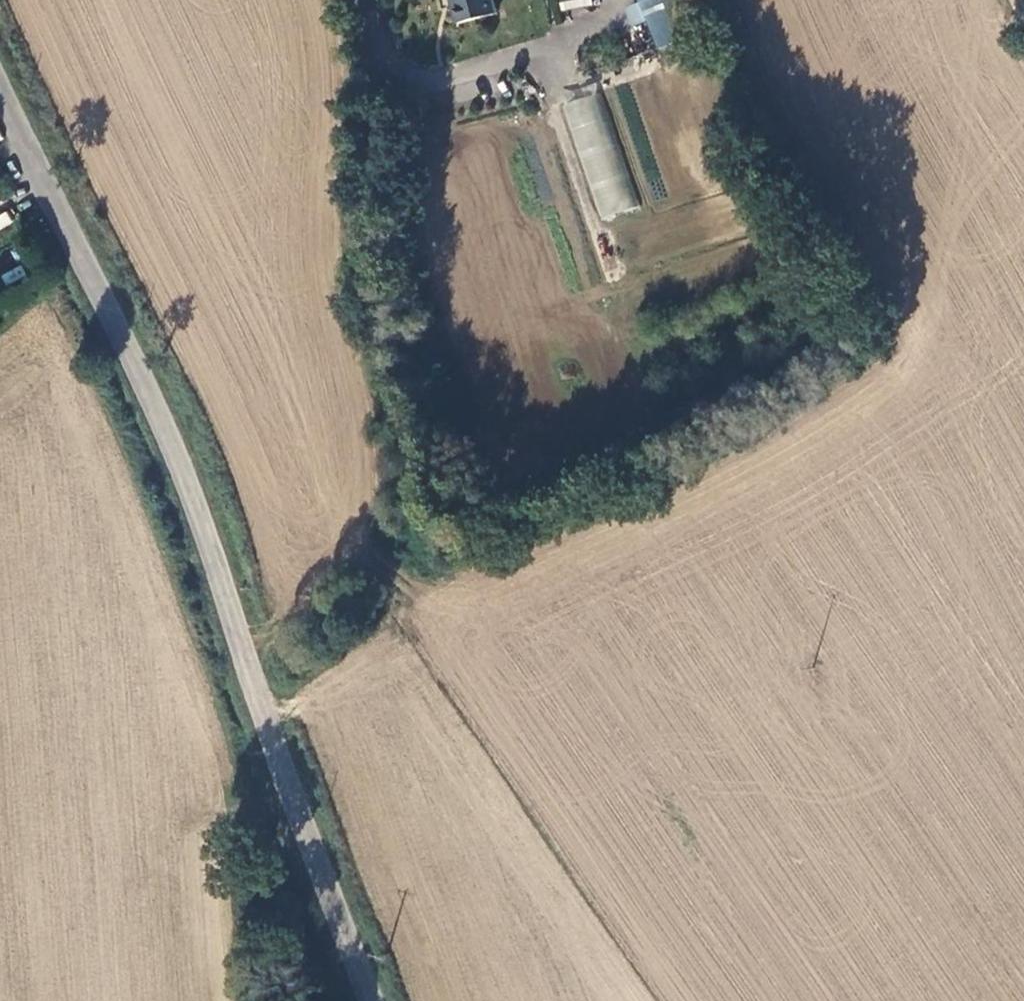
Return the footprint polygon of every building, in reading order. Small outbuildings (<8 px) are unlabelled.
[(460,4),(453,6),(457,24),(497,14),(494,0),(459,0),(460,4)] [(560,9),(591,5),(591,0),(559,0),(560,9)] [(696,35),(683,0),(642,0),(660,48),(696,35)] [(562,103),(597,219),(635,208),(600,91),(562,103)] [(12,223),(6,212),(0,215),(0,229),(12,223)]
